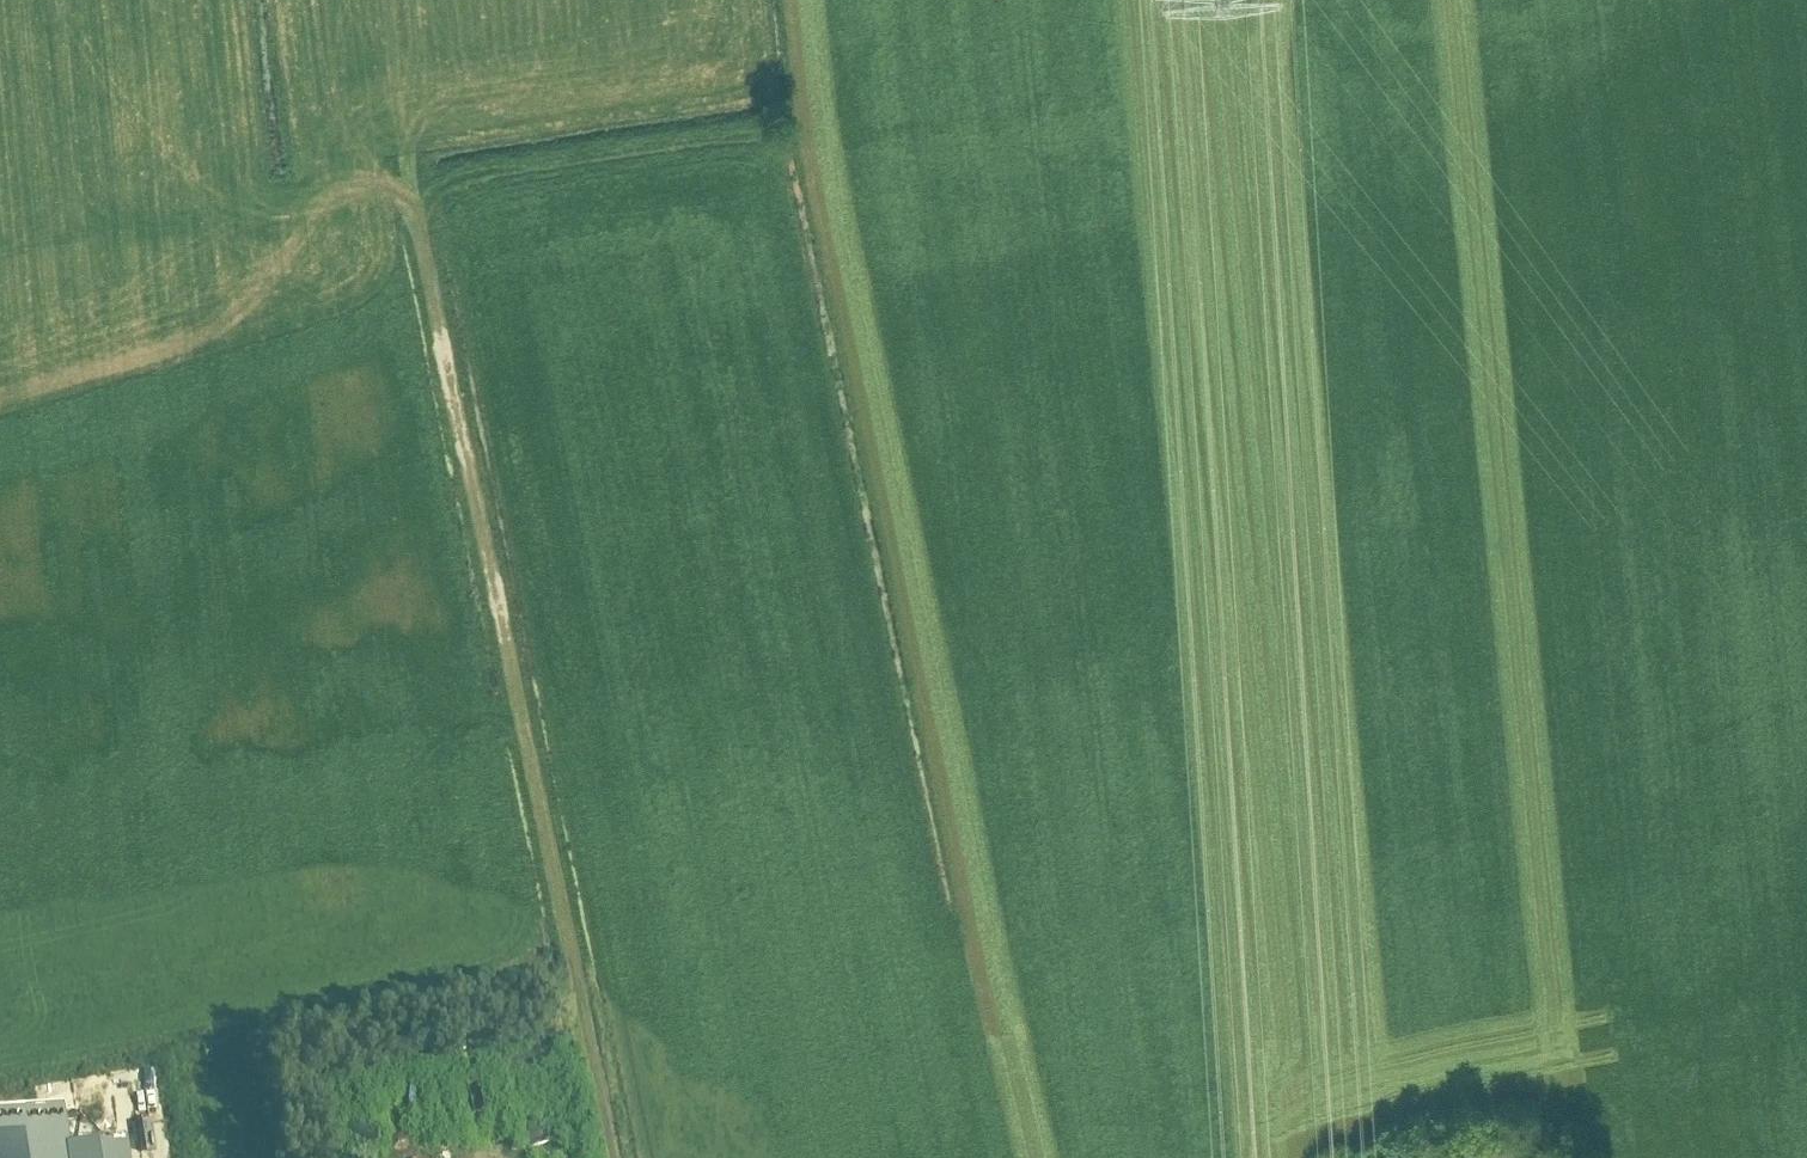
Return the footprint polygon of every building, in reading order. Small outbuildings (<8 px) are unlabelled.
[(67,1111),(81,1107),(74,1081),(60,1085),(67,1111)] [(63,1108),(0,1117),(0,1157),(70,1157),(63,1108)] [(72,1147),(74,1157),(126,1157),(124,1139),(72,1147)] [(593,1148),(571,1155),(572,1157),(597,1157),(593,1148)]
